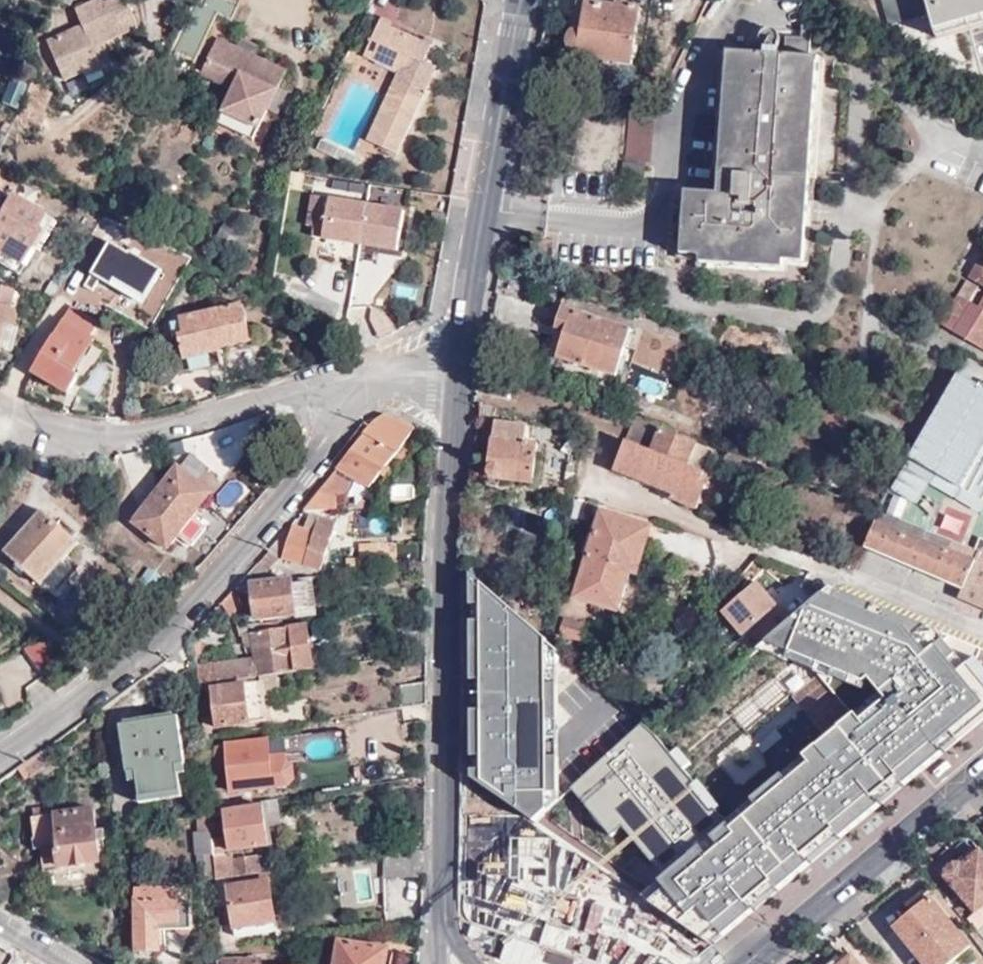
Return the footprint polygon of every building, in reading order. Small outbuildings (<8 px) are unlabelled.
[(131,0),(95,0),(79,7),(85,21),(50,36),(67,78),(89,68),(92,75),(107,68),(97,48),(143,28),(131,0)] [(928,0),(882,0),(890,25),(931,13),(928,0)] [(931,13),(936,30),(982,17),(982,0),(928,0),(931,13)] [(573,29),(578,30),(582,30),(587,3),(577,1),(573,29)] [(582,30),(578,30),(570,35),(569,39),(569,44),(570,48),(574,51),(579,54),(579,57),(632,65),(640,9),(616,5),(616,7),(587,3),(582,30)] [(936,30),(939,38),(968,29),(982,25),(982,17),(936,30)] [(380,21),(364,55),(381,63),(384,57),(410,69),(423,40),(381,21),(380,21)] [(783,56),(808,58),(810,25),(801,25),(800,38),(784,37),(783,56)] [(238,46),(262,58),(267,46),(243,36),(238,46)] [(218,38),(200,77),(230,91),(216,121),(254,139),(278,88),(287,69),(262,58),(218,38)] [(707,193),(702,256),(701,264),(784,268),(784,261),(786,235),(788,201),(809,202),(818,58),(808,58),(783,56),(728,52),(723,117),(718,193),(707,193)] [(398,71),(367,139),(375,143),(401,87),(407,75),(410,69),(384,57),(381,63),(398,71)] [(424,60),(421,68),(433,75),(437,66),(424,60)] [(0,100),(0,105),(14,111),(23,87),(7,81),(0,100)] [(401,87),(375,143),(399,154),(425,98),(401,87)] [(278,88),(269,109),(279,114),(289,93),(278,88)] [(630,108),(625,161),(651,164),(656,110),(630,108)] [(5,188),(0,196),(0,248),(22,258),(34,233),(29,229),(40,205),(5,188)] [(681,254),(702,256),(707,193),(686,191),(681,254)] [(406,209),(329,197),(321,241),(398,254),(406,209)] [(786,235),(784,261),(805,263),(809,204),(809,202),(788,201),(786,235)] [(979,261),(969,278),(982,287),(982,264),(979,261)] [(980,308),(969,301),(978,287),(968,281),(958,296),(941,325),(982,350),(982,302),(980,308)] [(7,350),(21,292),(0,287),(0,348),(7,350)] [(89,326),(98,310),(74,297),(34,368),(69,385),(78,368),(73,365),(94,329),(89,326)] [(237,299),(175,314),(178,332),(176,332),(180,352),(216,343),(215,340),(246,333),(237,299)] [(566,331),(558,357),(616,376),(631,330),(563,308),(557,327),(566,331)] [(549,354),(558,357),(566,331),(557,327),(549,354)] [(755,364),(738,357),(735,364),(739,366),(738,370),(742,372),(745,367),(753,371),(755,364)] [(607,407),(603,420),(619,425),(623,412),(607,407)] [(623,412),(619,425),(633,429),(637,417),(623,412)] [(370,486),(416,429),(398,417),(382,417),(361,440),(337,468),(354,478),(370,486)] [(637,417),(633,429),(615,470),(674,494),(672,499),(697,509),(707,485),(702,483),(714,451),(662,430),(663,426),(661,425),(637,417)] [(494,478),(532,483),(537,443),(526,442),(527,426),(496,422),(490,470),(491,475),(494,478)] [(169,548),(206,501),(191,489),(198,481),(176,465),(132,521),(169,548)] [(320,489),(336,493),(348,491),(354,478),(337,468),(320,489)] [(191,489),(206,501),(212,492),(198,481),(191,489)] [(302,510),(337,508),(336,493),(320,489),(302,510)] [(79,540),(40,510),(6,552),(39,578),(61,551),(66,556),(79,540)] [(304,528),(294,524),(283,554),(320,567),(336,520),(310,511),(304,528)] [(624,539),(629,519),(603,512),(576,599),(619,612),(631,573),(625,571),(634,542),(624,539)] [(879,512),(865,547),(963,589),(960,597),(982,607),(982,553),(975,550),(879,512)] [(654,527),(629,519),(624,539),(634,542),(625,571),(631,573),(639,576),(654,527)] [(268,549),(278,557),(281,560),(283,554),(294,524),(291,523),(284,531),(268,549)] [(975,550),(982,553),(982,539),(981,538),(975,550)] [(259,560),(267,569),(278,557),(268,549),(259,560)] [(243,585),(252,583),(254,583),(267,569),(259,560),(241,580),(243,585)] [(478,784),(534,822),(557,800),(557,649),(472,574),(473,723),(478,757),(478,784)] [(298,611),(299,616),(319,613),(314,575),(254,583),(252,583),(257,617),(298,611)] [(723,611),(744,636),(778,607),(757,582),(723,611)] [(982,720),(982,669),(976,661),(969,657),(974,647),(831,587),(794,619),(767,642),(763,646),(816,669),(854,715),(728,821),(717,809),(714,812),(692,785),(695,783),(684,769),(671,754),(657,737),(643,724),(571,788),(591,812),(595,808),(606,820),(612,815),(623,827),(666,879),(644,897),(649,901),(697,934),(718,905),(741,922),(897,792),(893,787),(910,772),(914,774),(919,773),(923,770),(982,720)] [(221,603),(231,614),(245,601),(232,589),(221,603)] [(755,629),(767,642),(794,619),(782,607),(758,627),(755,629)] [(278,673),(314,666),(308,624),(285,627),(283,619),(240,624),(242,635),(254,634),(259,666),(250,667),(248,659),(215,664),(214,662),(197,664),(197,686),(261,675),(278,673)] [(561,635),(580,641),(585,625),(565,619),(561,635)] [(761,645),(763,646),(767,642),(755,629),(750,633),(752,635),(761,645)] [(25,650),(41,671),(55,661),(39,639),(25,650)] [(969,657),(976,661),(981,650),(974,647),(969,657)] [(281,689),(278,673),(261,675),(264,692),(281,689)] [(264,692),(261,675),(197,686),(197,691),(211,689),(217,729),(269,720),(264,692)] [(400,705),(427,701),(426,678),(399,682),(400,705)] [(400,725),(426,721),(427,701),(400,705),(397,706),(400,725)] [(188,763),(179,716),(119,726),(127,773),(136,772),(141,798),(184,791),(180,765),(188,763)] [(202,737),(214,735),(210,717),(200,718),(202,737)] [(228,791),(232,790),(286,783),(292,775),(291,762),(287,759),(278,759),(276,752),(266,753),(265,738),(224,742),(224,745),(213,747),(215,764),(224,764),(228,788),(228,791)] [(60,755),(53,743),(19,768),(25,778),(60,755)] [(678,749),(671,754),(684,769),(690,763),(678,749)] [(893,787),(897,792),(919,773),(914,774),(910,772),(893,787)] [(695,783),(692,785),(714,812),(717,809),(721,806),(699,780),(695,783)] [(209,808),(232,805),(232,790),(228,791),(228,788),(207,790),(209,801),(209,808)] [(288,840),(280,803),(224,812),(230,850),(288,840)] [(595,808),(591,812),(611,837),(623,827),(612,815),(606,820),(595,808)] [(103,861),(94,809),(49,816),(47,809),(35,811),(35,818),(32,818),(36,839),(34,840),(35,850),(43,849),(47,873),(63,871),(64,867),(103,861)] [(212,837),(210,814),(200,815),(202,831),(198,832),(205,880),(217,879),(212,837)] [(505,904),(553,876),(518,818),(470,847),(505,904)] [(401,851),(426,848),(426,827),(402,827),(401,851)] [(217,879),(259,872),(257,857),(234,860),(227,854),(224,853),(221,837),(212,837),(217,879)] [(384,875),(425,874),(426,848),(401,851),(384,854),(384,875)] [(980,935),(982,932),(982,853),(981,851),(962,866),(960,864),(955,863),(947,870),(944,876),(976,913),(968,920),(980,935)] [(271,896),(266,871),(259,872),(217,879),(218,898),(227,897),(226,886),(231,885),(237,935),(284,929),(279,895),(271,896)] [(384,882),(387,912),(418,909),(415,879),(384,882)] [(194,929),(191,889),(153,891),(152,884),(143,884),(144,890),(138,891),(139,901),(136,901),(138,952),(160,950),(159,931),(194,929)] [(482,926),(482,894),(462,894),(462,926),(482,926)] [(925,963),(949,963),(970,947),(931,898),(896,928),(925,963)] [(718,905),(697,934),(701,936),(713,945),(741,922),(718,905)] [(222,929),(224,950),(233,948),(231,928),(222,929)] [(330,943),(331,933),(321,934),(320,944),(330,943)] [(388,947),(339,942),(336,963),(385,963),(388,947)] [(233,948),(224,950),(224,956),(256,952),(255,945),(233,948)] [(852,955),(842,963),(860,963),(852,955)] [(27,963),(14,956),(9,963),(27,963)]
